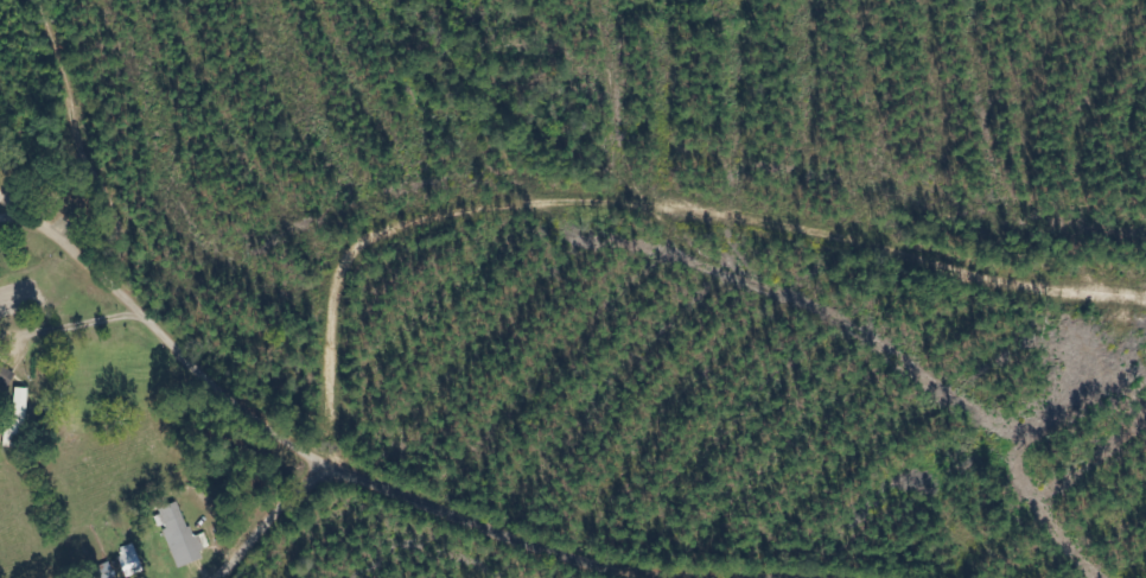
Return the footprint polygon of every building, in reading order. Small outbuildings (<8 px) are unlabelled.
[(25,428),(26,388),(15,388),(13,427),(25,428)] [(179,568),(210,556),(202,534),(193,538),(179,502),(157,510),(179,568)] [(118,549),(127,577),(144,572),(134,544),(118,549)]
